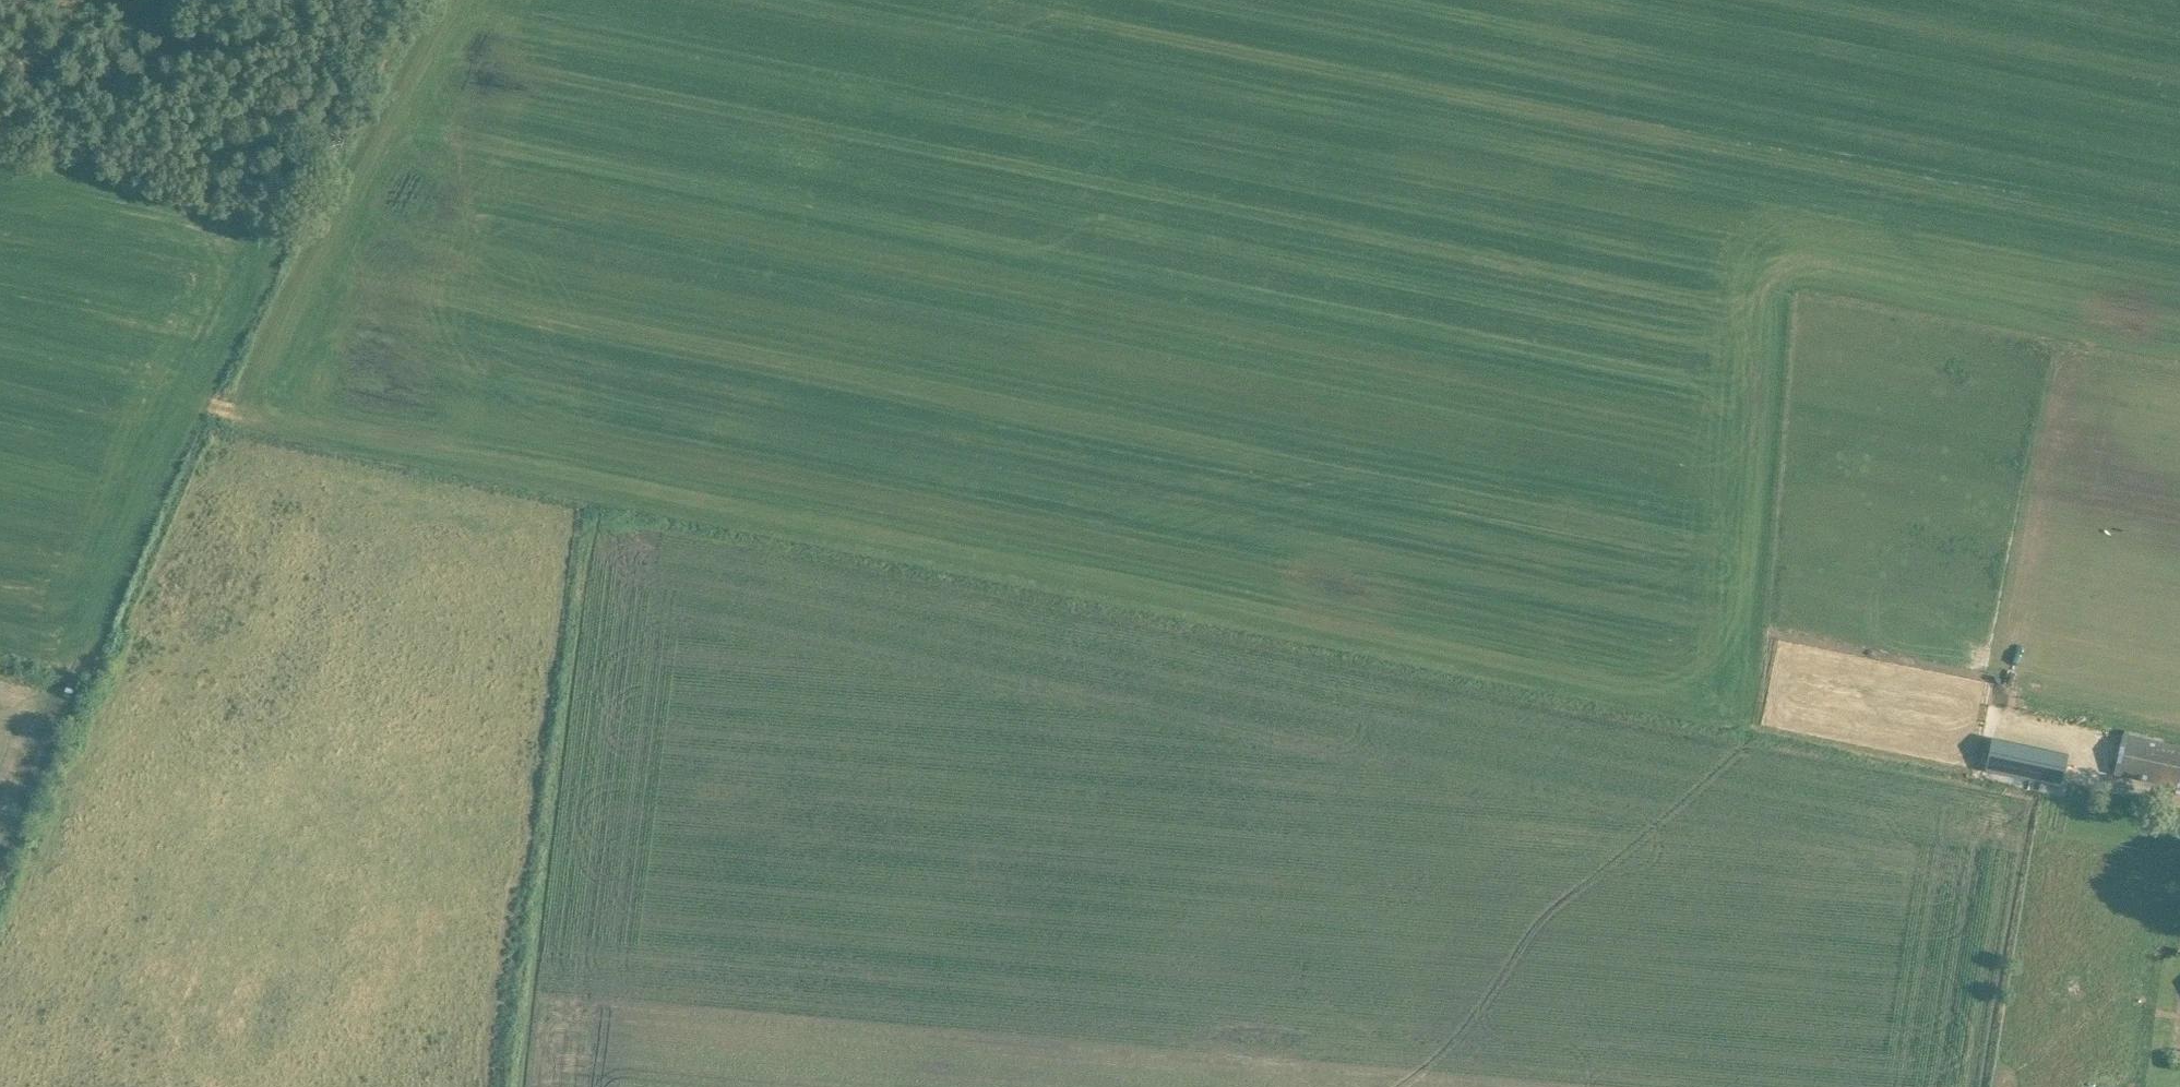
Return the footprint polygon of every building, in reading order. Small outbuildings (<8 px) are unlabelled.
[(2122,734),(2114,773),(2179,787),(2179,747),(2122,734)] [(1990,745),(1985,771),(2060,785),(2064,760),(1990,745)]
